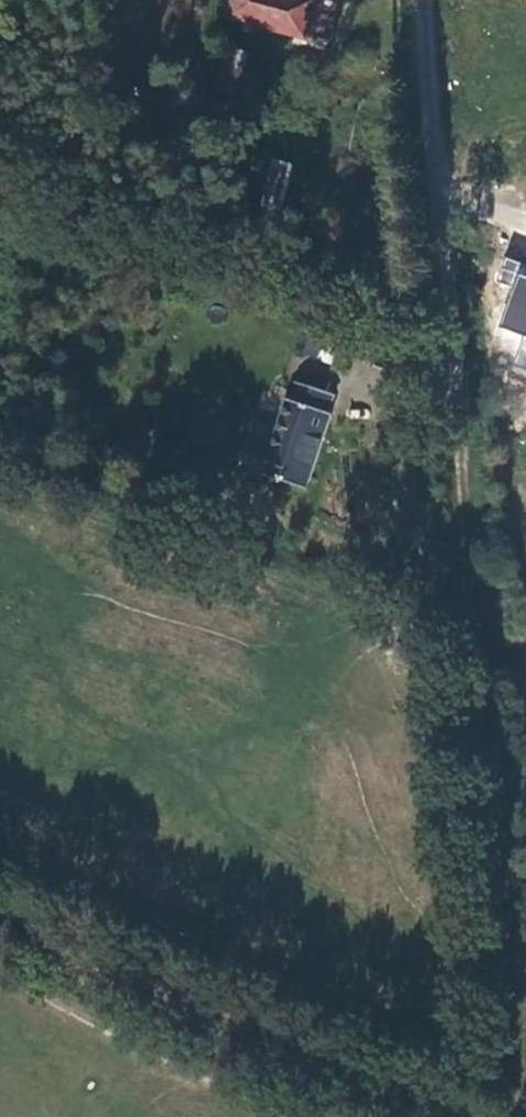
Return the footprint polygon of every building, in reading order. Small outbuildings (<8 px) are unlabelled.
[(309,0),(234,0),(228,19),(306,42),(317,2),(309,0)] [(269,132),(256,125),(252,133),(265,140),(269,132)] [(506,260),(498,284),(513,289),(499,329),(524,338),(514,366),(525,370),(525,278),(519,276),(523,266),(506,260)] [(273,449),(255,443),(252,442),(243,468),(306,490),(329,417),(327,416),(333,397),(296,385),(291,400),(289,399),(273,449)]
